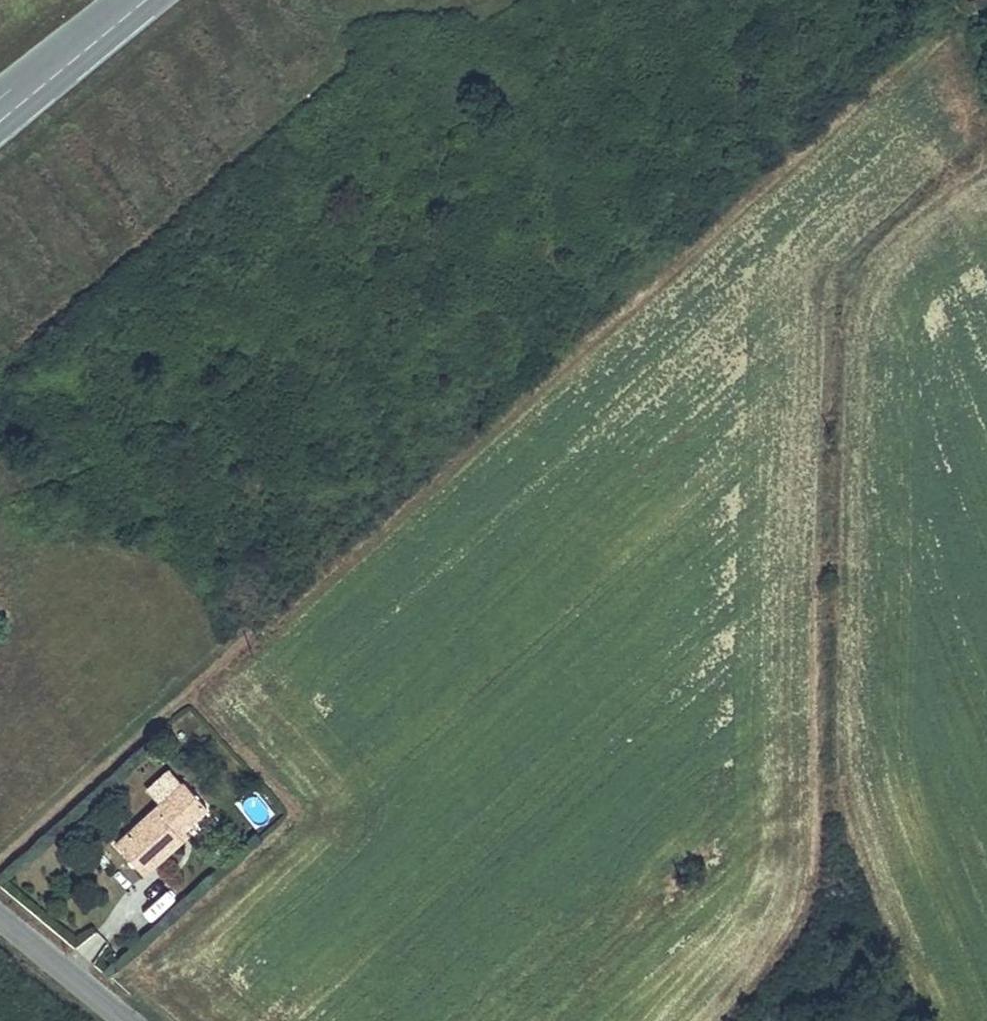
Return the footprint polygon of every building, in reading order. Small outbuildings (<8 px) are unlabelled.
[(187,785),(117,845),(144,876),(189,838),(185,833),(210,812),(187,785)]
